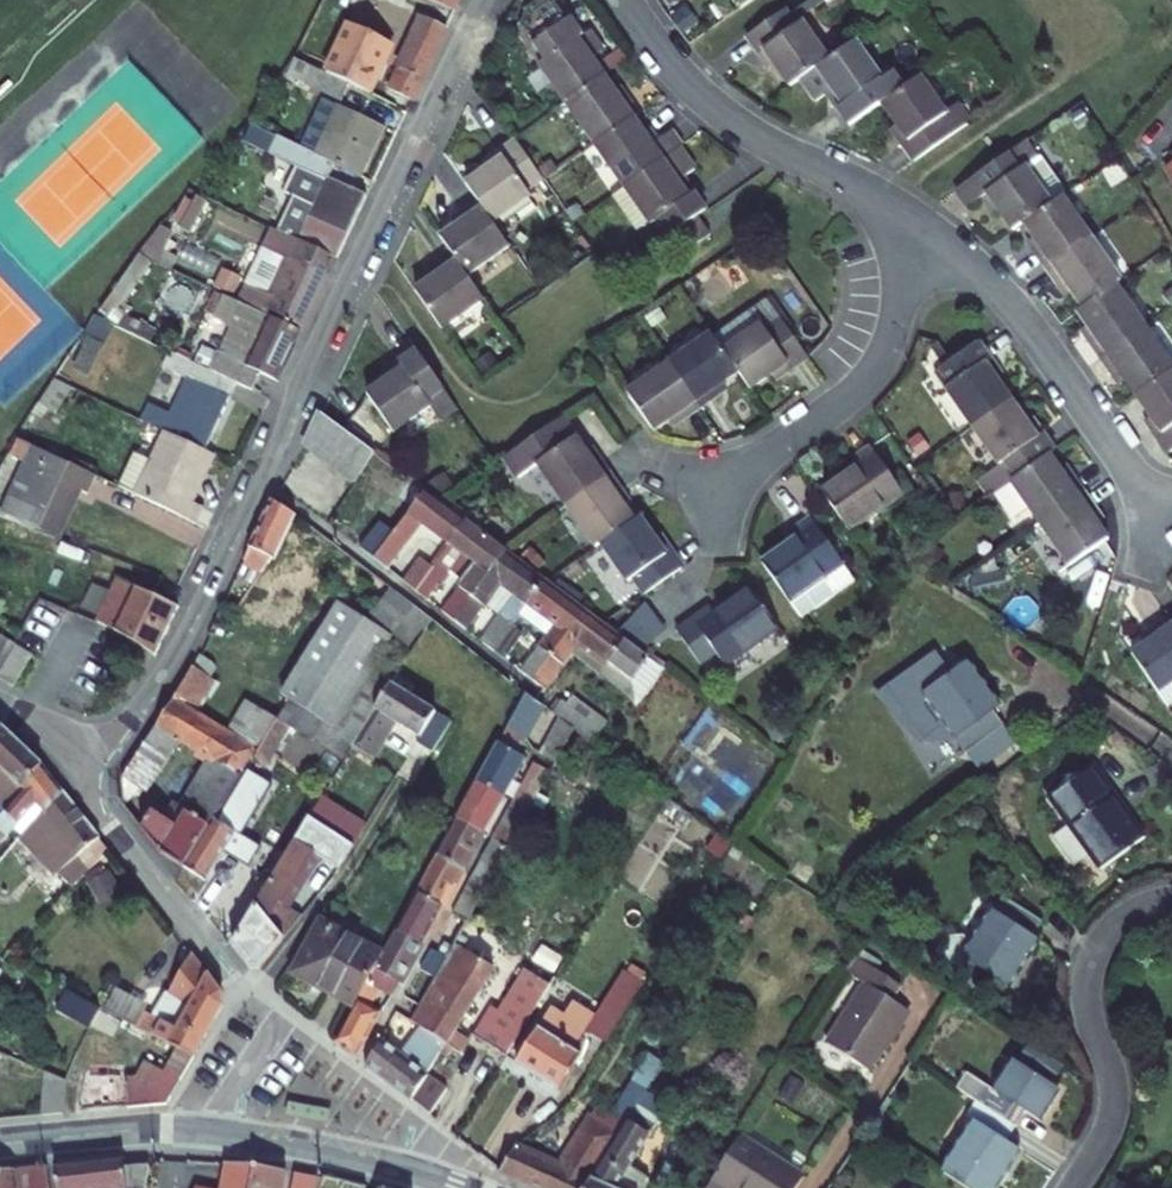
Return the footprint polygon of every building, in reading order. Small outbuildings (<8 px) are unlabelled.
[(378,0),(325,0),(369,20),(378,0)] [(419,4),(449,17),(457,0),(421,0),(419,4)] [(515,35),(565,103),(604,74),(590,54),(604,43),(592,27),(584,33),(572,16),(568,20),(557,5),(515,35)] [(774,26),(770,20),(736,45),(762,81),(768,77),(780,94),(803,78),(814,70),(788,34),(805,22),(796,10),(774,26)] [(409,105),(439,40),(402,22),(380,70),(394,76),(386,94),(409,105)] [(841,50),(814,70),(803,78),(819,99),(814,102),(838,135),(866,115),(891,97),(879,80),(869,87),(841,50)] [(336,103),(343,88),(296,65),(286,77),(336,103)] [(565,103),(595,144),(634,115),(640,111),(625,90),(619,94),(604,74),(565,103)] [(902,174),(954,135),(945,123),(937,129),(906,85),(891,97),(866,115),(882,136),(877,140),(902,174)] [(329,169),(332,171),(354,181),(378,129),(334,109),(310,160),(329,169)] [(595,144),(624,184),(678,143),(681,141),(671,127),(659,136),(655,130),(648,134),(634,115),(595,144)] [(526,192),(543,180),(539,175),(513,140),(480,165),(484,171),(465,184),(479,205),(495,226),(516,211),(525,224),(541,212),(526,192)] [(640,227),(652,244),(677,227),(698,211),(708,204),(684,173),(694,165),(678,143),(624,184),(650,220),(640,227)] [(329,169),(310,160),(298,154),(275,144),(267,161),(294,174),(282,199),(292,203),(276,236),(288,242),(301,248),(334,264),(364,200),(324,181),(329,169)] [(970,205),(981,221),(996,241),(1016,227),(1037,212),(1009,174),(1022,165),(1010,148),(942,199),(954,217),(965,209),(970,205)] [(1171,197),(1171,161),(1156,170),(1171,197)] [(614,191),(640,227),(650,220),(624,184),(614,191)] [(1058,197),(1037,212),(1016,227),(1031,248),(1024,252),(1040,275),(1088,240),(1058,197)] [(495,226),(479,205),(459,220),(463,226),(443,240),(457,259),(471,279),(512,249),(495,226)] [(976,225),(981,221),(970,205),(965,209),(976,225)] [(698,211),(677,227),(691,246),(712,230),(698,211)] [(186,220),(178,215),(156,244),(164,248),(186,220)] [(268,319),(291,269),(324,285),(334,264),(301,248),(288,242),(276,236),(275,236),(243,307),(268,319)] [(1088,240),(1040,275),(1054,294),(1061,289),(1077,311),(1111,286),(1118,282),(1088,240)] [(440,280),(419,295),(447,333),(489,303),(471,279),(457,259),(436,275),(440,280)] [(291,269),(268,319),(301,334),(316,302),(324,285),(291,269)] [(1111,286),(1077,311),(1070,317),(1084,337),(1079,341),(1094,363),(1142,329),(1111,286)] [(243,307),(219,358),(211,376),(238,388),(251,395),(259,377),(244,370),(268,319),(243,307)] [(793,367),(749,308),(698,345),(724,379),(738,398),(759,382),(764,389),(793,367)] [(259,377),(277,386),(301,334),(268,319),(244,370),(259,377)] [(1142,329),(1094,363),(1111,386),(1117,382),(1131,402),(1171,371),(1142,329)] [(696,342),(656,372),(688,414),(710,398),(706,392),(724,379),(698,345),(696,342)] [(960,349),(935,368),(922,377),(934,393),(927,398),(953,433),(992,405),(978,386),(983,382),(960,349)] [(168,435),(207,453),(238,388),(211,376),(172,357),(164,373),(190,385),(175,417),(154,407),(146,425),(168,435)] [(456,426),(414,367),(381,391),(383,395),(362,411),(391,449),(426,423),(438,439),(456,426)] [(1171,371),(1131,402),(1145,421),(1158,440),(1152,444),(1163,459),(1171,452),(1171,372),(1171,371)] [(656,372),(618,400),(645,438),(661,426),(665,432),(688,414),(656,372)] [(58,382),(44,404),(58,413),(73,389),(58,382)] [(992,405),(953,433),(981,472),(988,466),(998,480),(1030,457),(1036,453),(1013,421),(1007,425),(992,405)] [(313,411),(296,448),(348,487),(369,454),(313,411)] [(1139,426),(1152,444),(1158,440),(1145,421),(1139,426)] [(578,467),(548,427),(491,468),(506,488),(523,474),(555,518),(601,485),(585,462),(578,467)] [(122,488),(138,495),(198,525),(206,507),(192,501),(205,475),(209,476),(218,458),(207,453),(168,435),(149,474),(133,466),(122,488)] [(848,469),(811,497),(840,537),(893,497),(858,451),(843,462),(848,469)] [(48,538),(71,491),(81,497),(90,479),(37,452),(14,500),(0,493),(0,522),(48,538)] [(1030,457),(998,480),(975,497),(990,517),(999,519),(1010,511),(1020,525),(1066,492),(1050,470),(1043,475),(1030,457)] [(314,508),(331,485),(300,462),(283,484),(314,508)] [(617,507),(601,485),(555,518),(585,558),(591,554),(623,529),(610,512),(617,507)] [(461,523),(415,490),(385,530),(373,521),(354,545),(383,568),(414,527),(442,548),(461,523)] [(1066,492),(1020,525),(1052,570),(1091,542),(1076,521),(1083,515),(1066,492)] [(243,612),(295,518),(273,501),(239,569),(245,572),(227,603),(243,612)] [(461,523),(442,548),(469,568),(458,583),(439,607),(452,617),(499,553),(461,523)] [(752,570),(793,623),(844,583),(797,523),(780,537),(786,544),(752,570)] [(645,547),(629,525),(623,529),(591,554),(618,591),(623,587),(638,608),(679,578),(652,542),(645,547)] [(442,548),(434,559),(445,567),(442,571),(458,583),(469,568),(442,548)] [(401,578),(413,587),(434,559),(421,550),(401,578)] [(499,553),(452,617),(464,625),(483,599),(493,587),(508,598),(499,611),(482,640),(492,648),(510,623),(521,609),(539,584),(499,553)] [(445,567),(434,559),(413,587),(424,595),(442,571),(445,567)] [(173,610),(116,577),(91,623),(148,657),(173,610)] [(280,700),(268,721),(299,734),(343,753),(347,745),(383,686),(425,615),(382,583),(354,618),(331,604),(276,697),(280,700)] [(578,613),(545,588),(539,584),(521,609),(547,628),(517,666),(531,677),(578,613)] [(493,587),(483,599),(499,611),(508,598),(493,587)] [(644,652),(668,635),(648,608),(624,625),(644,652)] [(520,631),(535,642),(547,628),(521,609),(510,623),(520,631)] [(714,627),(681,653),(709,690),(723,680),(730,689),(783,649),(752,609),(719,634),(714,627)] [(578,613),(531,677),(543,687),(574,647),(599,667),(617,643),(578,613)] [(510,623),(492,648),(502,655),(520,631),(510,623)] [(1164,623),(1141,639),(1145,645),(1126,659),(1155,699),(1171,687),(1171,633),(1164,623)] [(15,633),(0,626),(0,665),(15,633)] [(0,665),(0,667),(14,673),(29,640),(15,633),(0,665)] [(641,661),(617,643),(599,667),(622,685),(641,661)] [(913,698),(955,758),(992,731),(982,716),(988,712),(956,667),(913,698)] [(205,686),(187,672),(133,751),(152,764),(163,749),(202,772),(169,828),(143,812),(135,831),(162,861),(178,871),(221,800),(247,757),(248,755),(186,713),(205,686)] [(440,717),(383,686),(347,745),(366,757),(369,758),(391,721),(415,735),(410,743),(416,746),(425,751),(441,725),(440,717)] [(520,731),(535,704),(530,700),(520,692),(504,721),(520,731)] [(559,723),(568,710),(555,701),(546,713),(559,723)] [(559,723),(583,743),(593,729),(568,710),(559,723)] [(268,721),(248,755),(247,757),(275,773),(299,734),(268,721)] [(504,721),(497,734),(507,739),(512,742),(516,735),(522,739),(525,733),(520,731),(504,721)] [(0,724),(0,794),(5,798),(41,756),(0,724)] [(497,734),(486,755),(472,781),(498,796),(511,772),(524,749),(518,745),(512,742),(507,739),(497,734)] [(522,739),(516,735),(512,742),(518,745),(522,739)] [(119,810),(152,764),(133,751),(111,784),(111,802),(119,810)] [(545,761),(531,753),(518,777),(506,800),(520,809),(545,761)] [(0,804),(0,825),(2,827),(32,792),(44,812),(64,790),(41,756),(5,798),(0,804)] [(1139,845),(1087,769),(1049,795),(1073,829),(1066,833),(1095,875),(1139,845)] [(472,781),(457,808),(449,821),(476,837),(488,816),(498,796),(472,781)] [(44,812),(29,829),(73,888),(108,852),(64,790),(44,812)] [(214,858),(227,836),(215,828),(229,804),(221,800),(178,871),(198,885),(214,858)] [(499,851),(520,809),(506,800),(495,820),(484,842),(499,851)] [(351,840),(307,813),(229,945),(243,962),(251,971),(299,909),(288,901),(317,852),(336,863),(351,840)] [(466,855),(476,837),(449,821),(428,861),(455,875),(466,855)] [(248,849),(227,836),(214,858),(235,870),(248,849)] [(499,851),(484,842),(464,880),(479,889),(499,851)] [(445,892),(455,875),(428,861),(409,895),(436,910),(445,892)] [(461,923),(479,889),(464,880),(446,916),(461,923)] [(999,888),(960,949),(1005,979),(1034,934),(1027,929),(1037,913),(999,888)] [(426,927),(436,910),(409,895),(390,930),(417,945),(426,927)] [(461,923),(446,916),(428,951),(443,960),(450,945),(461,923)] [(313,918),(307,929),(285,969),(316,986),(350,1004),(359,987),(360,986),(368,971),(377,953),(313,918)] [(390,930),(377,953),(368,971),(394,985),(405,966),(417,945),(390,930)] [(483,982),(491,969),(450,945),(443,960),(483,982)] [(896,978),(851,950),(839,969),(858,981),(822,1039),(865,1065),(901,1006),(885,996),(896,978)] [(433,980),(443,960),(428,951),(417,972),(433,980)] [(443,960),(433,980),(427,991),(422,1001),(410,1024),(420,1029),(445,1043),(453,1031),(483,982),(443,960)] [(172,1048),(190,1057),(202,1039),(214,1022),(223,1008),(194,970),(148,1026),(140,1019),(132,1029),(172,1048)] [(359,987),(374,995),(387,1002),(396,986),(394,985),(368,971),(360,986),(359,987)] [(603,1047),(635,994),(613,980),(581,1033),(603,1047)] [(471,1036),(504,1057),(540,999),(512,982),(496,1010),(489,1006),(471,1036)] [(344,1053),(354,1061),(378,1017),(366,1010),(374,995),(359,987),(350,1004),(329,1042),(344,1053)] [(82,1004),(49,988),(35,1026),(68,1041),(82,1004)] [(115,991),(105,1011),(134,1026),(144,1007),(115,991)] [(511,1069),(533,1083),(553,1095),(576,1057),(547,1039),(559,1019),(547,1011),(511,1069)] [(376,1043),(361,1065),(376,1076),(384,1083),(407,1102),(423,1077),(439,1053),(445,1043),(420,1029),(399,1058),(376,1043)] [(467,1039),(453,1031),(445,1043),(439,1053),(444,1057),(450,1047),(458,1053),(467,1039)] [(130,1079),(125,1079),(124,1078),(120,1078),(123,1111),(162,1106),(190,1057),(172,1048),(159,1074),(138,1063),(130,1079)] [(968,1096),(1009,1124),(1019,1108),(1031,1116),(1051,1087),(1004,1055),(985,1085),(958,1067),(947,1082),(968,1096)] [(69,1079),(46,1070),(34,1128),(59,1122),(69,1079)] [(439,1092),(423,1077),(407,1102),(424,1116),(439,1092)] [(651,1179),(629,1165),(665,1106),(641,1091),(615,1134),(583,1187),(645,1187),(651,1179)] [(989,1181),(1011,1148),(998,1139),(1009,1124),(968,1096),(956,1112),(964,1118),(932,1166),(965,1187),(975,1187),(983,1177),(989,1181)] [(584,1116),(553,1167),(533,1160),(519,1184),(529,1187),(583,1187),(615,1134),(584,1116)] [(795,1180),(733,1143),(706,1187),(790,1187),(795,1180)] [(519,1184),(533,1160),(506,1150),(496,1174),(519,1184)] [(56,1187),(123,1187),(119,1173),(116,1159),(53,1165),(56,1187)] [(245,1167),(215,1164),(213,1187),(243,1187),(245,1167)] [(43,1167),(0,1171),(0,1187),(46,1187),(43,1167)] [(275,1172),(245,1167),(243,1187),(273,1187),(275,1172)] [(148,1169),(119,1173),(123,1187),(145,1187),(148,1169)] [(287,1187),(316,1187),(318,1181),(289,1175),(287,1187)] [(989,1181),(983,1177),(975,1187),(984,1187),(989,1181)]
